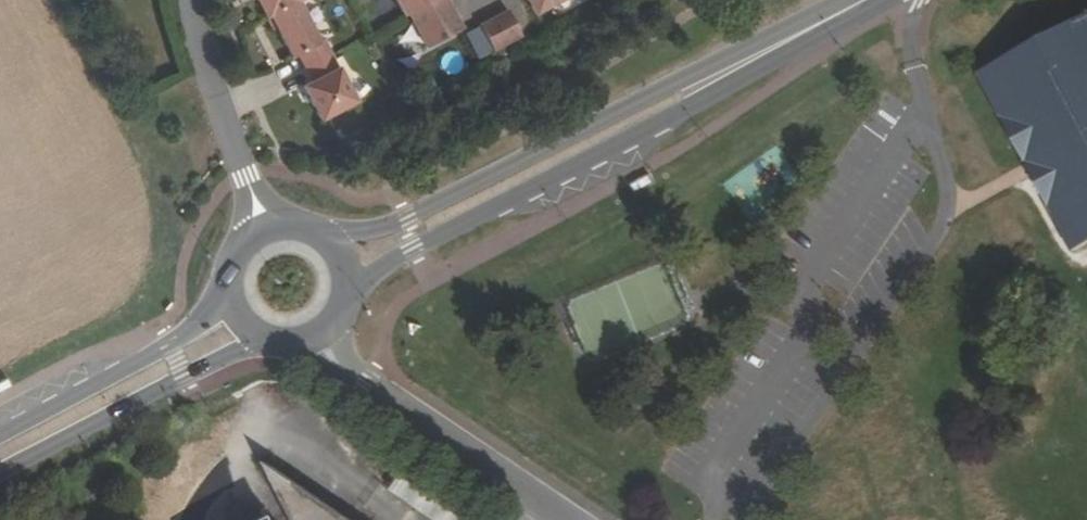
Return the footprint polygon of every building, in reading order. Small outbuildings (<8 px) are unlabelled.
[(325,44),(304,2),(307,0),(262,0),(272,19),(275,17),(297,59),(304,56),(318,82),(308,88),(326,121),(362,103),(329,42),(325,44)] [(410,17),(414,16),(432,49),(467,31),(451,0),(401,0),(410,17)] [(569,0),(532,0),(540,15),(569,0)] [(485,26),(499,52),(528,37),(514,12),(485,26)] [(981,76),(1029,167),(1072,250),(1086,242),(1086,19),(981,76)] [(279,469),(302,519),(355,519),(279,469)]
